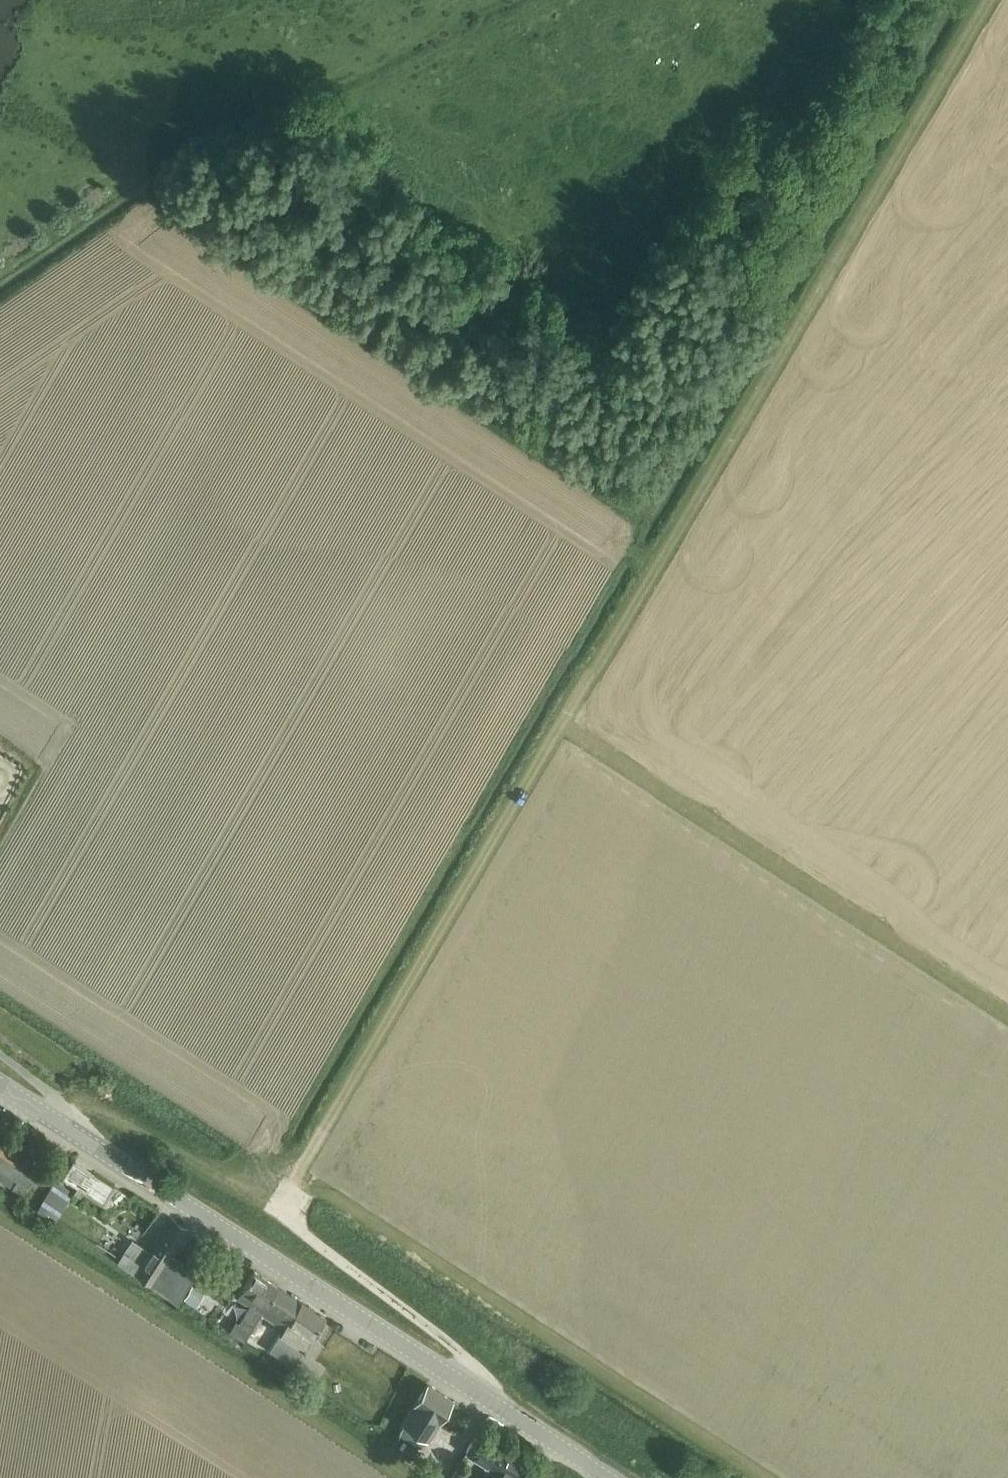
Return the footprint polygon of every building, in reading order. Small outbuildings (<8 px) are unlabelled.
[(29,1186),(40,1170),(0,1144),(0,1170),(28,1188),(29,1186)] [(73,1159),(63,1177),(105,1203),(116,1185),(73,1159)] [(43,1213),(62,1186),(55,1181),(36,1208),(43,1213)] [(171,1218),(144,1257),(135,1270),(152,1283),(161,1269),(188,1230),(171,1218)] [(116,1262),(122,1252),(72,1220),(66,1229),(116,1262)] [(245,1338),(251,1328),(262,1312),(278,1286),(254,1271),(254,1272),(243,1287),(237,1296),(250,1304),(238,1322),(236,1320),(230,1329),(245,1338)] [(301,1301),(278,1286),(262,1312),(284,1326),(280,1333),(280,1334),(302,1301),(301,1301)] [(304,1349),(315,1333),(325,1317),(302,1301),(280,1334),(304,1349)] [(429,1434),(441,1416),(452,1400),(427,1383),(405,1418),(429,1434)] [(362,1408),(370,1394),(363,1390),(355,1404),(362,1408)] [(467,1451),(474,1456),(488,1464),(486,1466),(495,1472),(492,1477),(518,1477),(527,1464),(485,1438),(477,1433),(467,1451)]
